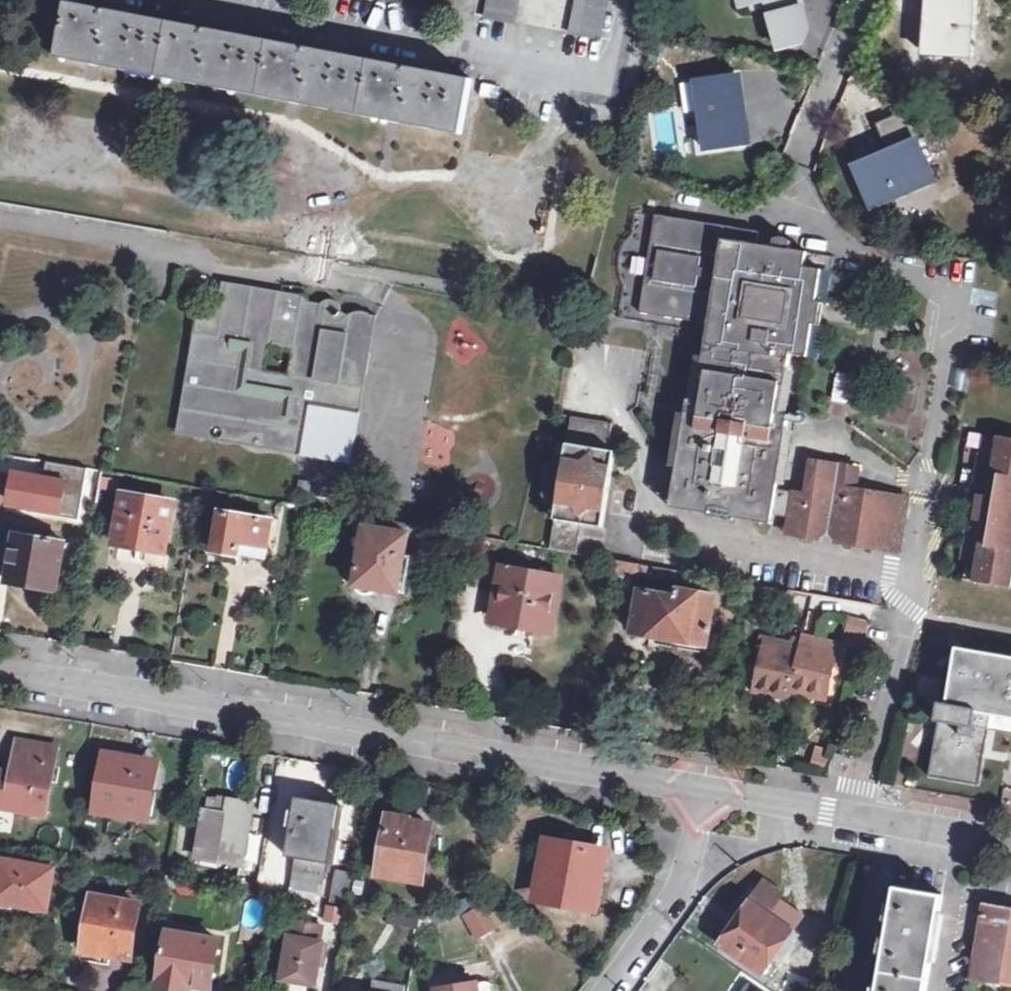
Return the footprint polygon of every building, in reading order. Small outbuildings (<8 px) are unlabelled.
[(490,14),(519,19),(523,0),(493,0),(490,14)] [(573,31),(603,37),(610,0),(579,0),(573,31)] [(780,50),(794,46),(789,30),(806,26),(799,0),(766,0),(780,50)] [(975,0),(939,0),(938,17),(936,51),(971,53),(975,0)] [(109,10),(74,4),(65,57),(356,111),(467,134),(475,77),(400,63),(299,45),(201,27),(109,10)] [(736,75),(699,80),(711,148),(746,142),(741,107),(736,75)] [(891,161),(859,174),(875,206),(937,181),(923,148),(891,161)] [(688,403),(672,510),(763,525),(774,518),(790,522),(789,528),(798,539),(798,540),(817,544),(832,535),(839,547),(879,552),(892,544),(898,502),(857,495),(858,486),(838,483),(840,470),(821,468),(819,480),(811,479),(808,498),(781,495),(790,420),(783,417),(791,361),(809,362),(812,343),(823,275),(807,273),(809,258),(793,255),(793,248),(785,245),(778,246),(777,251),(758,249),(759,238),(656,221),(641,312),(710,325),(697,403),(688,403)] [(224,314),(201,311),(179,436),(352,464),(378,317),(373,317),(366,311),(355,312),(340,321),(341,304),(337,301),(326,302),(323,308),(309,304),(307,299),(304,297),(305,303),(228,291),(224,314)] [(837,370),(831,400),(850,404),(856,374),(837,370)] [(416,460),(446,469),(457,431),(427,422),(416,460)] [(614,429),(574,422),(570,449),(567,465),(557,464),(548,470),(543,495),(550,505),(560,507),(557,523),(552,549),(579,553),(583,527),(604,530),(617,456),(610,455),(614,429)] [(1001,440),(991,439),(988,452),(999,454),(1001,440)] [(1001,440),(999,454),(988,452),(980,458),(975,490),(980,498),(990,500),(986,525),(975,524),(968,528),(963,562),(967,569),(978,571),(975,586),(1010,592),(1010,571),(1008,570),(1009,564),(1010,564),(1010,442),(1001,440)] [(567,465),(570,449),(560,447),(557,464),(567,465)] [(819,480),(821,468),(813,466),(811,479),(819,480)] [(105,472),(86,468),(81,500),(99,503),(105,472)] [(859,474),(840,470),(838,483),(858,486),(859,474)] [(126,496),(118,544),(142,548),(166,552),(173,505),(126,496)] [(990,500),(980,498),(975,524),(986,525),(990,500)] [(911,504),(898,502),(892,544),(879,552),(903,556),(911,504)] [(560,507),(550,505),(547,521),(557,523),(560,507)] [(274,522),(223,513),(216,553),(245,558),(268,562),(274,522)] [(773,526),(774,518),(763,525),(773,526)] [(798,539),(789,528),(788,538),(798,539)] [(409,536),(367,529),(358,586),(369,595),(382,591),(399,594),(405,556),(409,536)] [(58,592),(66,543),(17,535),(9,583),(34,588),(58,592)] [(405,556),(399,594),(407,595),(413,557),(405,556)] [(659,568),(615,560),(613,572),(657,580),(659,568)] [(978,571),(967,569),(964,584),(975,586),(978,571)] [(559,580),(508,570),(497,623),(524,627),(549,631),(559,580)] [(679,600),(641,592),(633,635),(673,641),(708,647),(717,597),(680,591),(679,600)] [(871,621),(849,617),(844,638),(866,643),(871,621)] [(803,647),(767,640),(756,694),(793,702),(794,695),(829,701),(840,647),(805,640),(803,647)] [(934,776),(982,784),(995,715),(1010,718),(1010,659),(964,651),(954,707),(944,705),(942,721),(945,721),(945,724),(934,776)] [(18,739),(12,770),(0,768),(0,803),(7,804),(7,803),(43,809),(54,745),(33,741),(18,739)] [(847,756),(837,754),(832,774),(842,776),(847,756)] [(130,759),(106,755),(97,805),(142,812),(151,763),(130,759)] [(317,798),(295,794),(286,851),(293,853),(286,892),(319,896),(326,858),(329,858),(340,802),(317,798)] [(226,796),(223,814),(202,811),(195,851),(221,856),(221,860),(241,862),(251,799),(226,796)] [(405,813),(386,811),(377,866),(419,872),(427,822),(404,818),(405,813)] [(571,842),(547,838),(537,892),(589,902),(594,875),(599,847),(571,842)] [(0,857),(0,900),(44,907),(51,866),(0,857)] [(345,898),(350,868),(335,865),(330,895),(345,898)] [(778,889),(760,877),(736,911),(717,938),(758,968),(786,925),(763,908),(778,889)] [(892,883),(873,990),(921,990),(938,889),(915,886),(892,883)] [(286,892),(272,890),(271,901),(285,902),(286,892)] [(136,902),(91,895),(82,946),(102,950),(128,954),(136,902)] [(967,972),(1010,979),(1010,901),(979,896),(967,972)] [(484,904),(462,915),(474,940),(496,930),(484,904)] [(319,924),(290,919),(280,975),(298,979),(313,981),(321,940),(316,940),(319,924)] [(217,939),(166,931),(157,983),(185,986),(186,979),(209,983),(217,939)] [(373,977),(372,990),(400,990),(402,981),(373,977)] [(433,985),(435,990),(474,990),(472,978),(433,985)]
